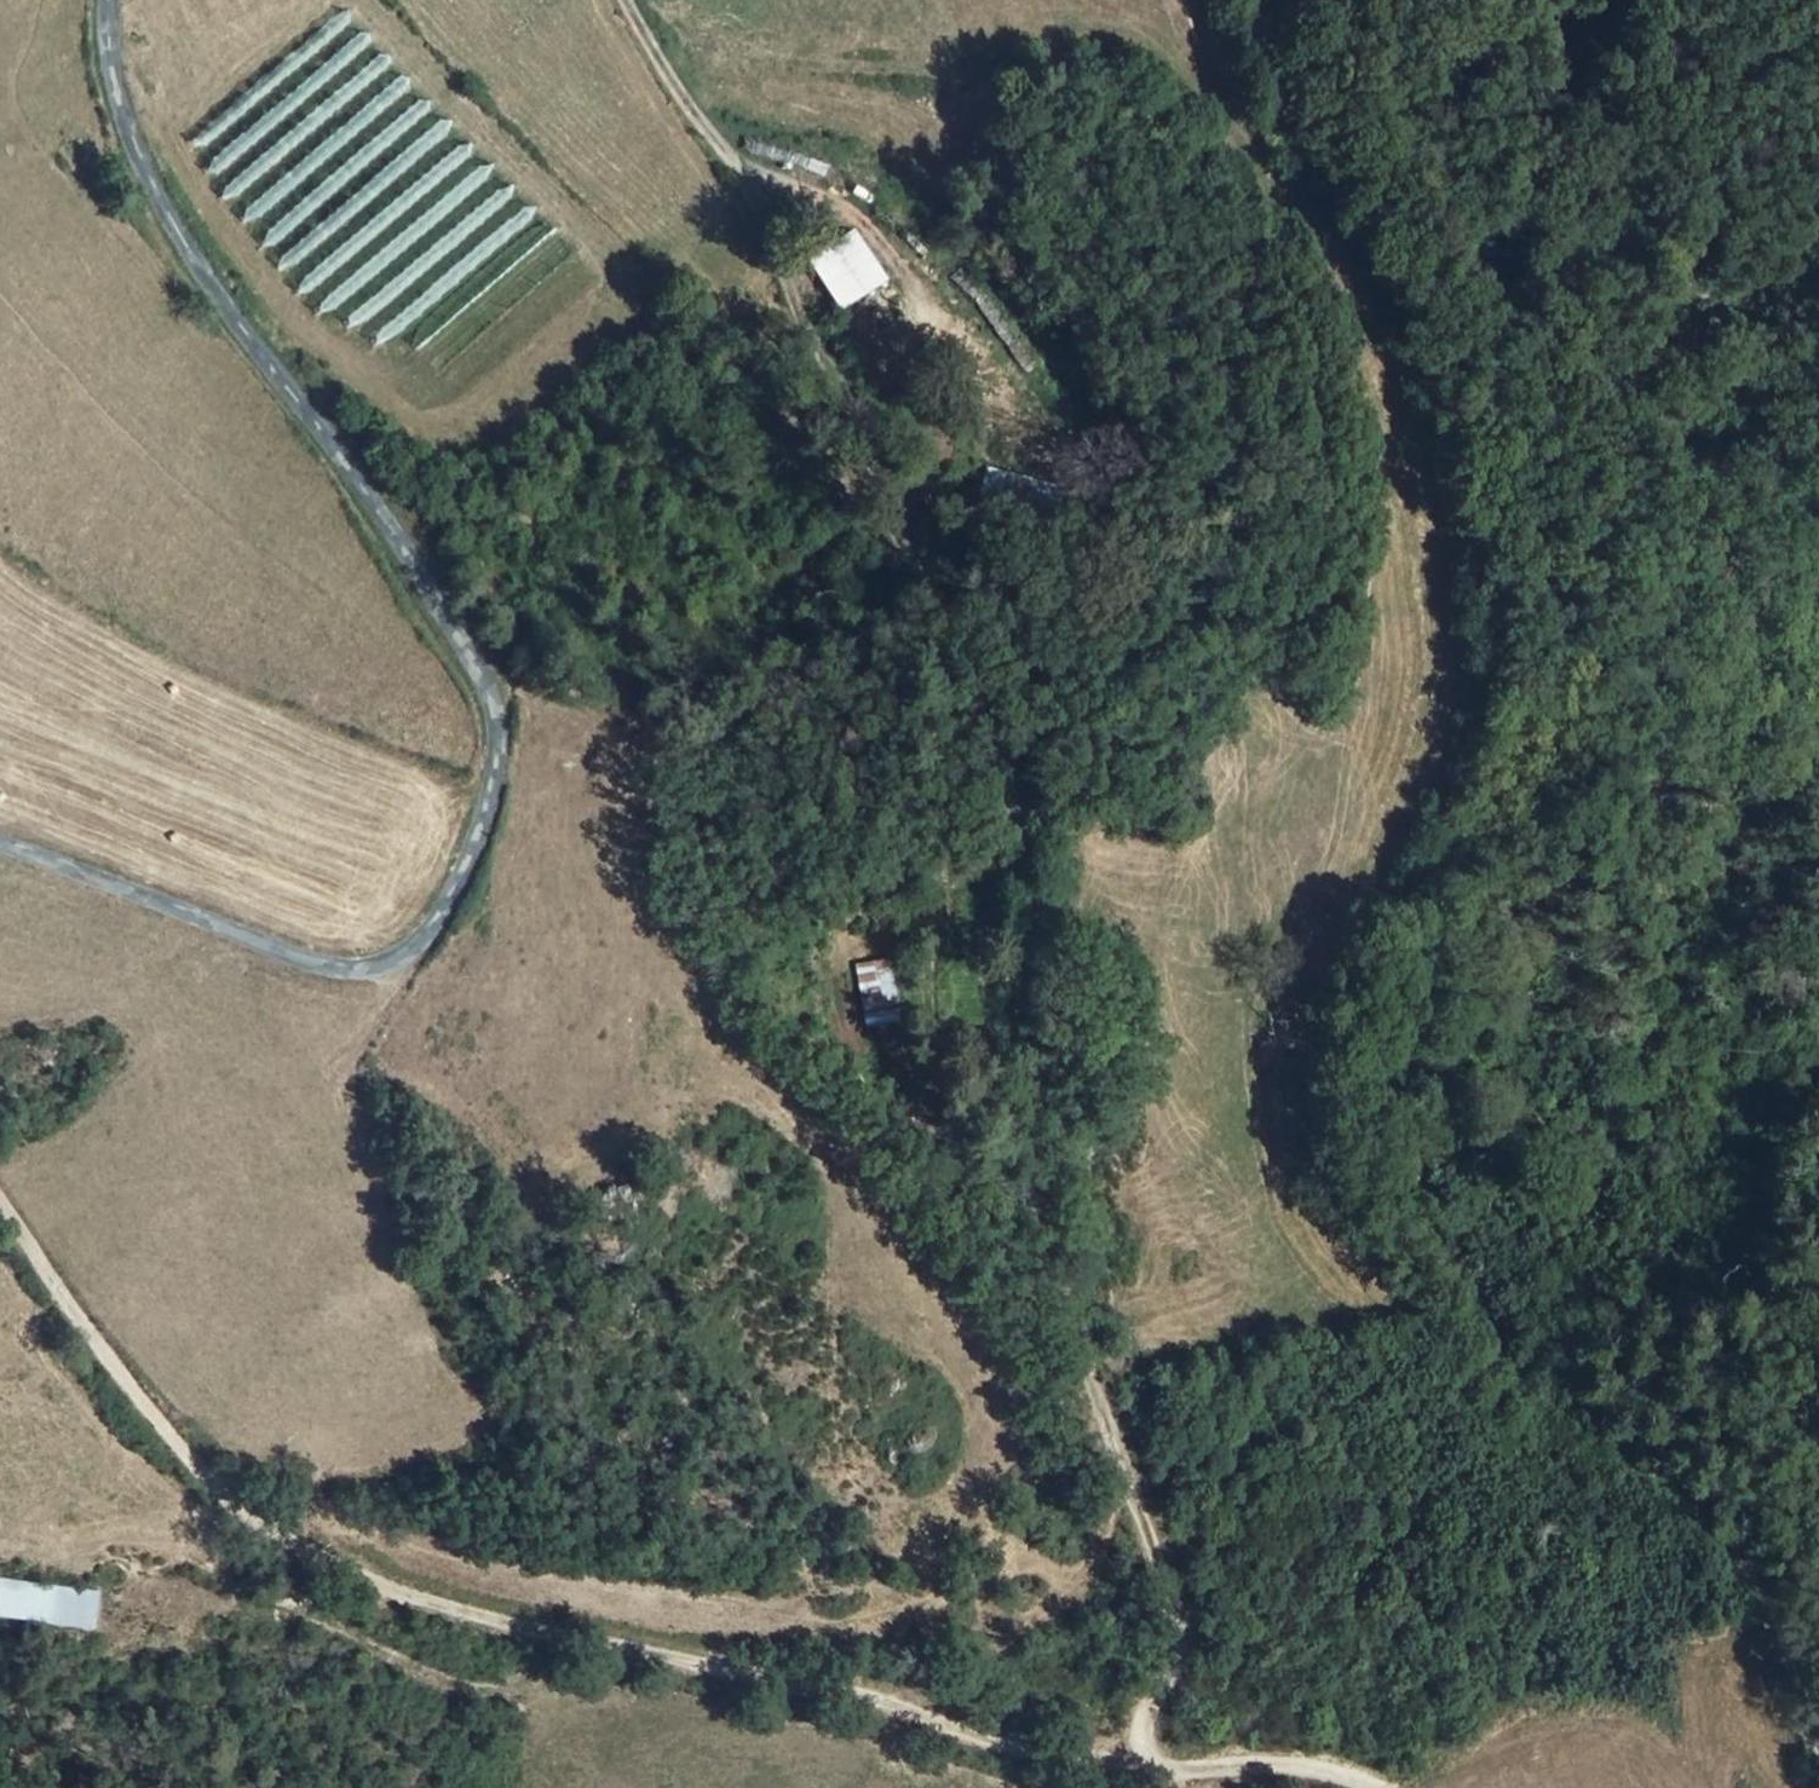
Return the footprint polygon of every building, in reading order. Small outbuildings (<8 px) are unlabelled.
[(807,252),(835,308),(886,283),(858,227),(807,252)] [(858,960),(858,1004),(890,1004),(890,960),(858,960)] [(94,1627),(99,1591),(0,1578),(0,1614),(94,1627)]
